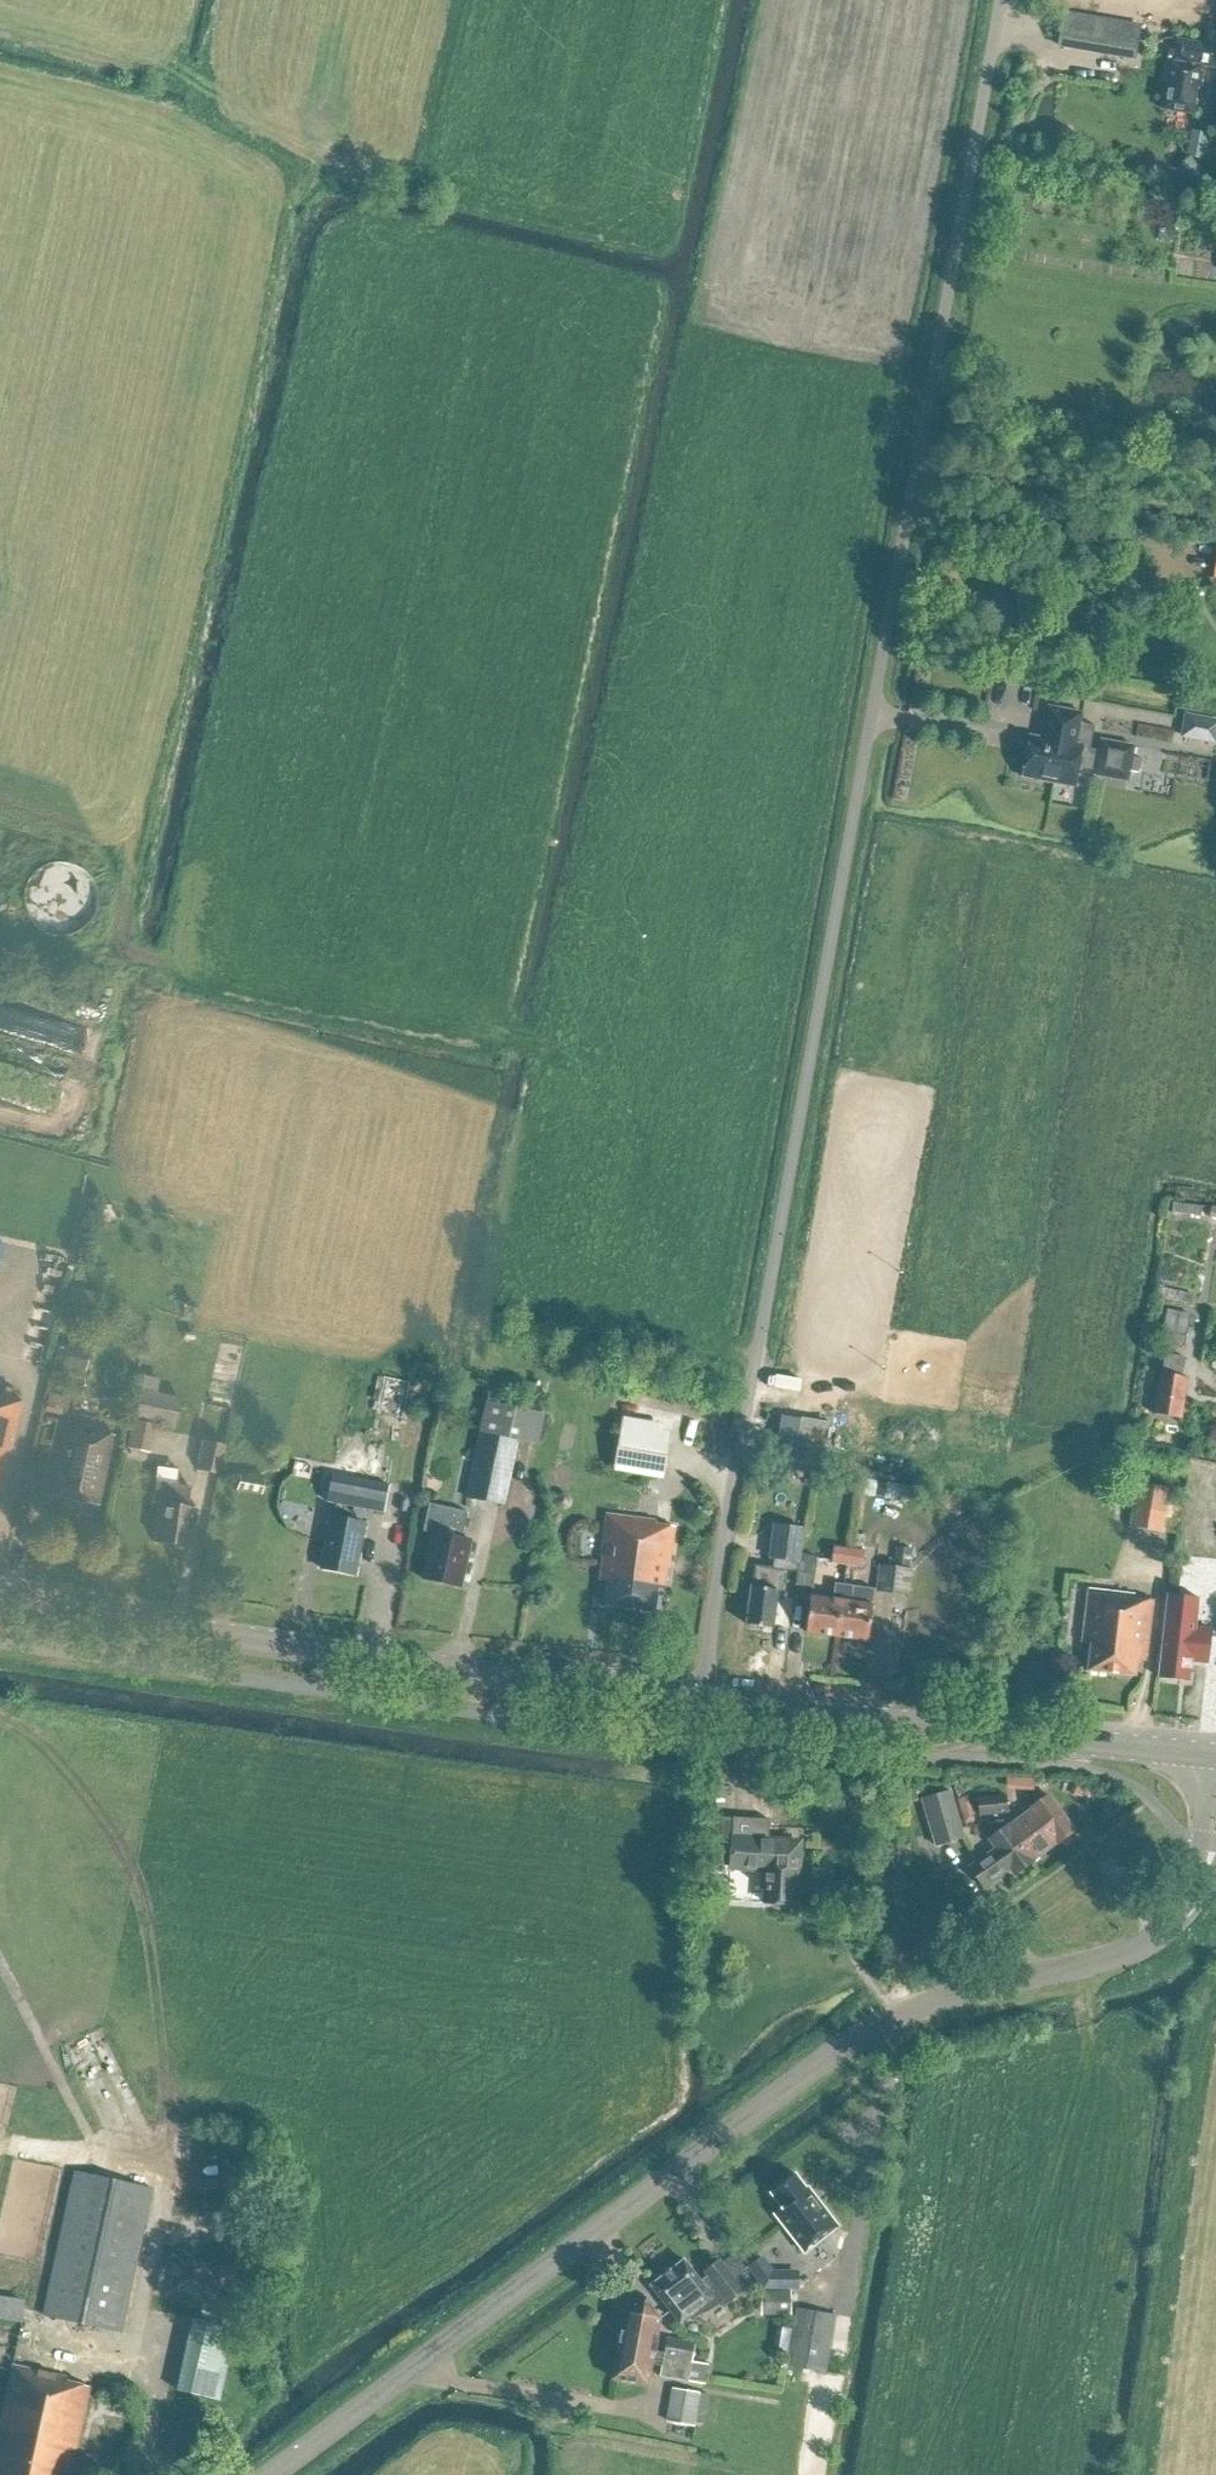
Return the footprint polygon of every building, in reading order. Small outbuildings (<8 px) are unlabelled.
[(1060,42),(1059,45),(1091,50),(1096,23),(1064,17),(1060,42)] [(1123,28),(1118,55),(1136,58),(1141,31),(1123,28)] [(1175,39),(1171,61),(1165,60),(1161,82),(1165,83),(1160,109),(1190,115),(1195,88),(1199,89),(1203,67),(1215,69),(1215,46),(1175,39)] [(1210,134),(1190,131),(1186,157),(1206,160),(1210,134)] [(1205,176),(1190,158),(1175,171),(1190,188),(1205,176)] [(1215,274),(1215,265),(1182,261),(1181,271),(1215,274)] [(1089,750),(1093,726),(1080,723),(1082,716),(1048,710),(1042,741),(1029,739),(1022,778),(1074,788),(1077,768),(1094,771),(1093,777),(1127,783),(1129,772),(1137,773),(1140,759),(1133,758),(1136,746),(1100,739),(1098,751),(1089,750)] [(1183,713),(1179,738),(1215,745),(1215,719),(1183,713)] [(1207,1208),(1205,1219),(1215,1220),(1215,1209),(1207,1208)] [(99,1303),(103,1291),(77,1283),(74,1296),(99,1303)] [(1193,1294),(1156,1287),(1154,1297),(1191,1304),(1193,1294)] [(1190,1314),(1165,1309),(1159,1340),(1184,1344),(1190,1314)] [(86,1373),(90,1352),(58,1347),(54,1367),(86,1373)] [(1180,1376),(1183,1357),(1164,1354),(1161,1373),(1159,1373),(1153,1415),(1180,1419),(1186,1377),(1180,1376)] [(402,1420),(409,1382),(382,1377),(374,1414),(402,1420)] [(171,1428),(178,1398),(139,1389),(125,1448),(146,1453),(153,1424),(171,1428)] [(19,1401),(7,1398),(8,1391),(3,1390),(1,1396),(0,1396),(0,1481),(19,1401)] [(537,1446),(546,1408),(487,1394),(465,1497),(503,1505),(517,1441),(537,1446)] [(96,1505),(111,1436),(93,1432),(94,1429),(56,1421),(46,1466),(45,1467),(39,1494),(49,1496),(43,1523),(64,1527),(65,1522),(71,1523),(76,1501),(96,1505)] [(663,1481),(670,1436),(615,1427),(607,1472),(663,1481)] [(216,1477),(223,1447),(202,1442),(195,1471),(216,1477)] [(826,1446),(796,1442),(792,1467),(822,1472),(826,1446)] [(381,1520),(388,1485),(331,1474),(324,1508),(381,1520)] [(157,1504),(152,1541),(182,1545),(185,1530),(191,1531),(195,1508),(185,1507),(188,1486),(154,1481),(151,1503),(157,1504)] [(920,1506),(923,1490),(886,1483),(883,1499),(920,1506)] [(1160,1533),(1168,1490),(1137,1484),(1129,1527),(1160,1533)] [(462,1589),(464,1579),(461,1578),(469,1541),(462,1540),(468,1513),(430,1505),(424,1532),(431,1534),(422,1577),(453,1584),(452,1587),(462,1589)] [(665,1592),(673,1527),(654,1525),(655,1521),(604,1515),(596,1583),(602,1583),(599,1605),(656,1612),(659,1591),(665,1592)] [(360,1576),(370,1525),(334,1518),(324,1569),(360,1576)] [(796,1571),(798,1553),(802,1529),(774,1525),(770,1557),(773,1557),(772,1567),(754,1564),(745,1625),(771,1628),(776,1590),(784,1591),(787,1570),(796,1571)] [(879,1564),(875,1591),(908,1595),(911,1568),(909,1568),(911,1548),(896,1546),(893,1566),(879,1564)] [(846,1565),(848,1549),(833,1547),(831,1563),(846,1565)] [(848,1549),(846,1565),(861,1567),(863,1551),(848,1549)] [(800,1552),(795,1585),(812,1587),(817,1555),(800,1552)] [(1146,1649),(1152,1600),(1133,1598),(1135,1586),(1088,1581),(1081,1642),(1090,1643),(1086,1670),(1134,1675),(1137,1648),(1146,1649)] [(836,1636),(843,1585),(834,1584),(832,1599),(810,1597),(805,1632),(836,1636)] [(843,1585),(836,1636),(867,1640),(872,1605),(871,1605),(873,1589),(843,1585)] [(1210,1622),(1213,1600),(1167,1595),(1158,1676),(1189,1680),(1191,1663),(1208,1665),(1213,1628),(1202,1627),(1203,1621),(1210,1622)] [(907,1803),(917,1801),(915,1790),(905,1791),(907,1803)] [(935,1846),(963,1838),(950,1791),(922,1799),(935,1846)] [(978,1816),(1007,1813),(1006,1795),(976,1798),(978,1816)] [(1037,1803),(1027,1811),(1029,1813),(1008,1828),(1031,1858),(1054,1841),(1057,1842),(1073,1830),(1047,1796),(1037,1803)] [(769,1820),(717,1816),(714,1866),(766,1869),(764,1903),(792,1905),(794,1870),(797,1870),(799,1841),(767,1839),(769,1820)] [(1031,1858),(1008,1828),(1002,1821),(986,1823),(994,1834),(990,1837),(997,1847),(969,1868),(983,1886),(1010,1866),(1016,1873),(1032,1861),(1031,1860),(1031,1858)] [(120,2331),(126,2304),(151,2188),(73,2171),(47,2293),(42,2314),(120,2331)] [(795,2174),(771,2193),(782,2208),(774,2214),(804,2252),(838,2226),(808,2188),(806,2189),(795,2174)] [(748,2274),(733,2253),(721,2262),(719,2260),(704,2271),(707,2275),(700,2280),(683,2259),(650,2285),(674,2315),(675,2314),(681,2322),(689,2315),(694,2314),(699,2313),(703,2311),(708,2308),(712,2306),(724,2297),(727,2301),(742,2290),(737,2283),(748,2274)] [(221,2266),(221,2286),(237,2286),(237,2266),(221,2266)] [(774,2276),(774,2285),(805,2285),(805,2277),(774,2276)] [(30,2293),(0,2290),(0,2312),(27,2314),(30,2293)] [(762,2315),(791,2315),(791,2291),(761,2292),(762,2315)] [(657,2333),(659,2318),(658,2316),(645,2297),(644,2297),(625,2311),(623,2312),(620,2326),(621,2326),(612,2378),(647,2384),(651,2365),(660,2367),(659,2376),(703,2383),(706,2364),(691,2361),(694,2342),(665,2338),(663,2353),(653,2352),(656,2333),(657,2333)] [(824,2372),(834,2314),(796,2308),(786,2365),(824,2372)] [(201,2314),(184,2387),(227,2396),(244,2324),(201,2314)] [(67,2377),(14,2365),(0,2425),(0,2474),(67,2474),(67,2473),(70,2473),(89,2386),(66,2381),(67,2377)] [(694,2428),(701,2393),(672,2388),(666,2422),(694,2428)]
